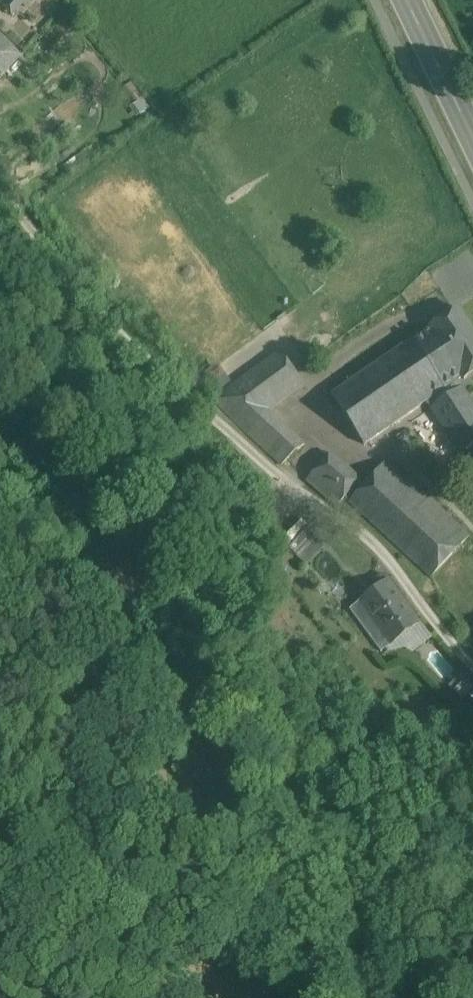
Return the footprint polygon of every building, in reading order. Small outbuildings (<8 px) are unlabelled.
[(7,49),(12,44),(0,32),(0,42),(7,49)] [(459,305),(429,325),(461,374),(463,377),(472,370),(472,327),(459,305)] [(429,325),(331,389),(363,438),(461,374),(429,325)] [(309,432),(274,397),(308,373),(285,340),(218,385),(285,452),(309,432)] [(463,384),(431,404),(460,449),(472,441),(472,400),(463,384)] [(331,446),(307,470),(336,500),(361,475),(331,446)] [(469,531),(387,454),(349,496),(431,572),(469,531)] [(308,520),(290,536),(305,555),(324,539),(308,520)] [(389,575),(359,597),(390,641),(420,619),(389,575)] [(382,647),(390,641),(359,597),(351,603),(382,647)] [(420,619),(390,641),(395,646),(413,650),(432,635),(420,619)]
